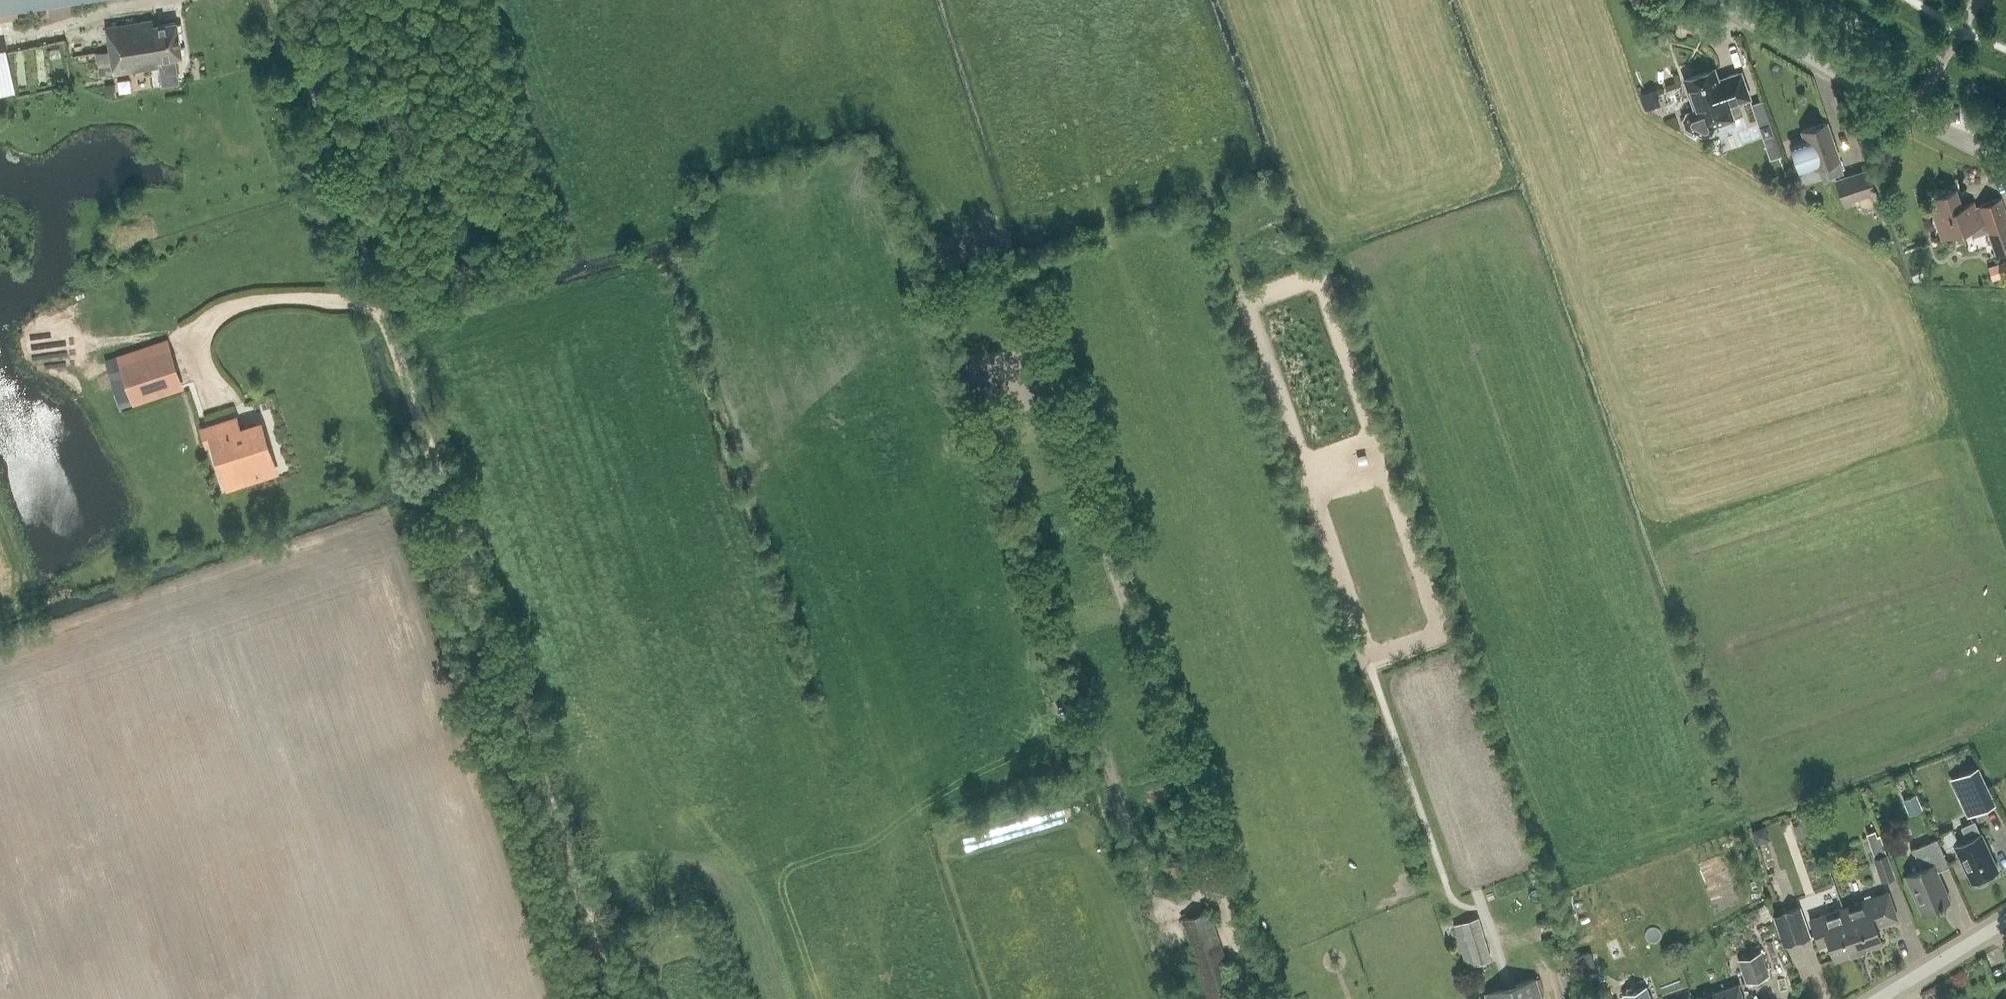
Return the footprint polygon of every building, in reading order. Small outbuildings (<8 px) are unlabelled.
[(94,0),(0,0),(0,14),(94,0)] [(111,52),(97,54),(100,77),(160,68),(162,87),(181,84),(177,59),(183,58),(178,24),(154,27),(153,22),(107,28),(108,29),(111,52)] [(0,52),(0,87),(14,84),(7,51),(0,52)] [(1686,112),(1683,119),(1686,128),(1705,136),(1713,133),(1717,125),(1733,119),(1731,115),(1741,111),(1738,103),(1751,98),(1741,72),(1719,80),(1715,68),(1685,79),(1695,109),(1686,112)] [(115,84),(107,85),(108,96),(116,95),(115,84)] [(1649,108),(1665,102),(1659,86),(1643,93),(1649,108)] [(1769,97),(1757,101),(1775,157),(1786,154),(1769,97)] [(1807,142),(1792,147),(1800,170),(1815,165),(1816,167),(1826,164),(1830,176),(1843,172),(1826,122),(1803,130),(1807,142)] [(1877,192),(1868,167),(1835,179),(1844,203),(1877,192)] [(1936,196),(1940,209),(1932,211),(1941,234),(1967,226),(1974,236),(1988,230),(1998,253),(2005,250),(2005,213),(1999,196),(1962,205),(1957,189),(1936,196)] [(1988,267),(1993,280),(2005,275),(2005,260),(1988,267)] [(185,388),(172,347),(120,364),(134,406),(185,388)] [(238,487),(280,474),(263,419),(242,426),(238,414),(205,425),(221,473),(232,469),(238,487)] [(1996,802),(1976,767),(1959,777),(1967,791),(1960,795),(1971,816),(1996,802)] [(1916,794),(1906,798),(1912,813),(1922,809),(1916,794)] [(1972,882),(1999,869),(1982,833),(1981,834),(1975,821),(1962,827),(1968,840),(1955,846),(1972,882)] [(1799,838),(1806,835),(1803,826),(1796,828),(1799,838)] [(1770,841),(1765,827),(1753,831),(1757,845),(1770,841)] [(1895,877),(1887,854),(1879,832),(1868,836),(1876,858),(1884,881),(1895,877)] [(1949,900),(1937,871),(1949,866),(1938,838),(1914,848),(1922,869),(1908,875),(1923,911),(1939,905),(1940,906),(1944,905),(1943,903),(1949,900)] [(1877,926),(1898,919),(1889,891),(1844,907),(1859,950),(1882,942),(1877,926)] [(1773,915),(1784,946),(1811,936),(1801,906),(1773,915)] [(1859,950),(1844,907),(1810,919),(1820,946),(1829,942),(1835,958),(1859,950)] [(1211,913),(1185,921),(1211,998),(1240,998),(1211,913)] [(1492,960),(1479,917),(1454,924),(1467,967),(1492,960)] [(1747,982),(1770,974),(1762,951),(1739,959),(1747,982)] [(1537,978),(1484,996),(1485,998),(1544,998),(1537,978)] [(1739,984),(1695,998),(1744,998),(1739,984)] [(1647,986),(1624,994),(1613,998),(1651,998),(1647,986)] [(1586,987),(1569,992),(1571,998),(1590,998),(1586,987)]
